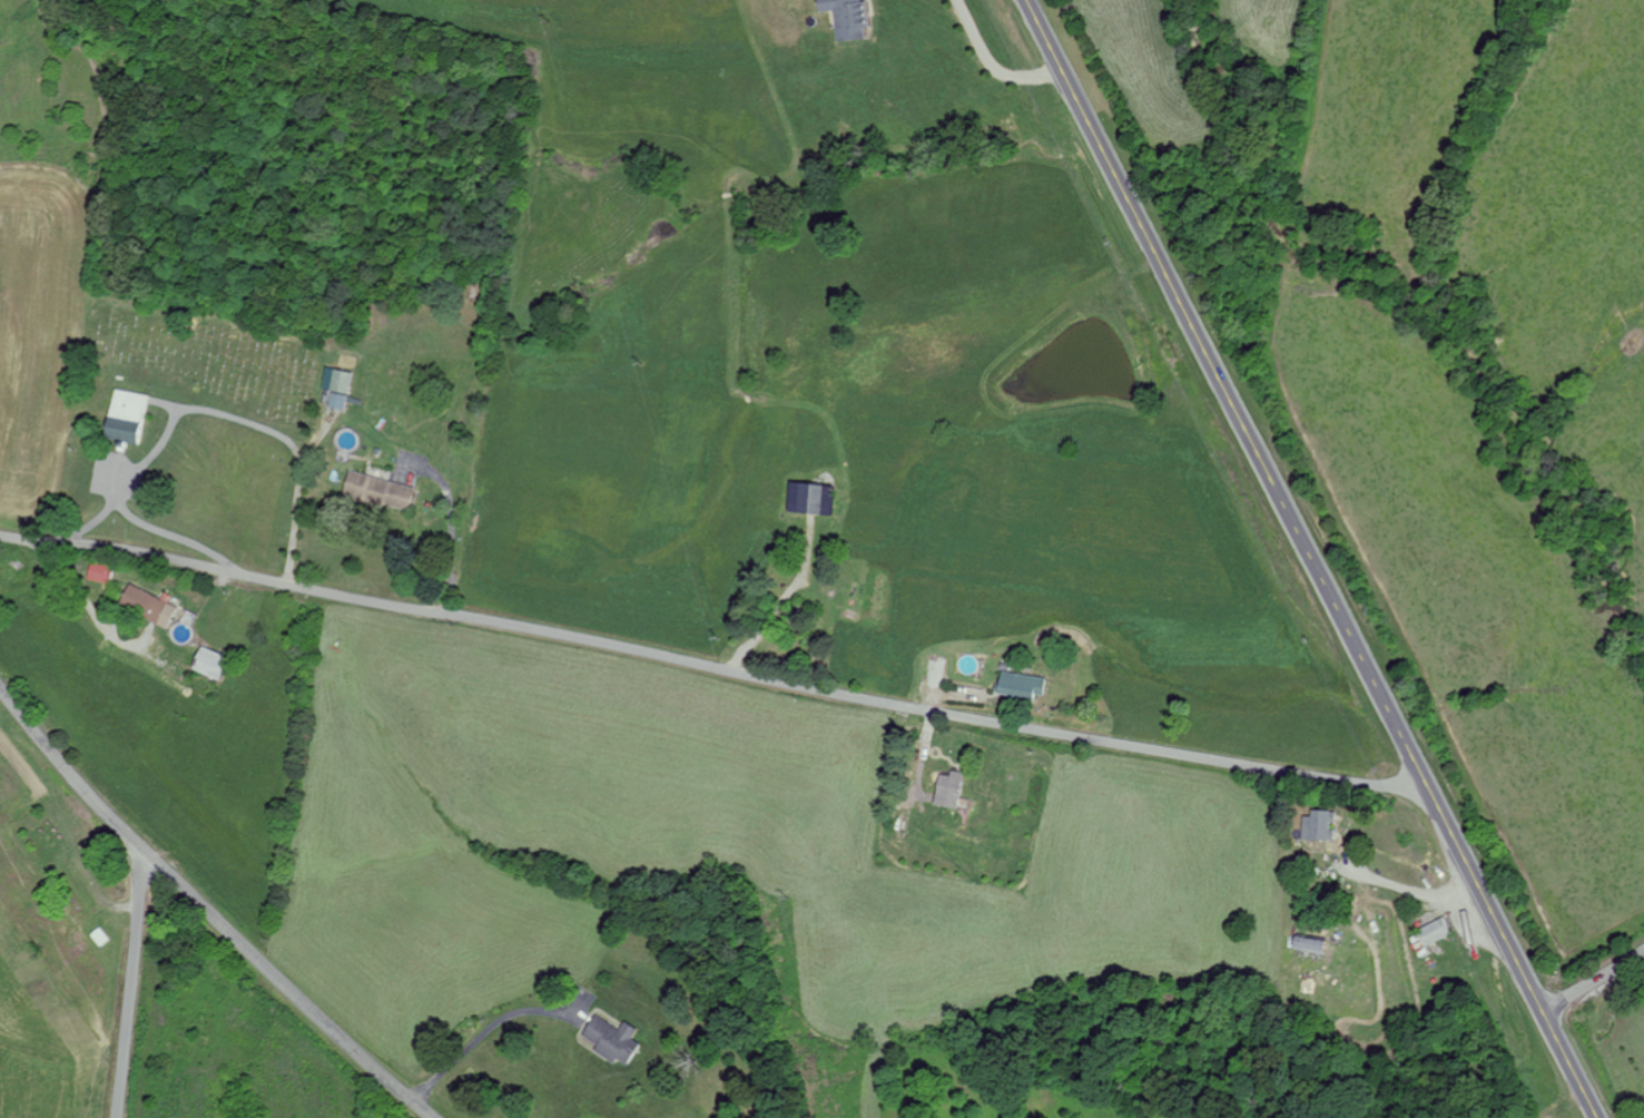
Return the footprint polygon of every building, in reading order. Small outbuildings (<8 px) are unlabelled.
[(862,28),(868,28),(866,1),(860,1),(860,0),(815,0),(817,12),(832,11),(835,42),(863,39),(862,28)] [(117,388),(148,394),(137,444),(129,442),(127,451),(117,449),(118,440),(106,438),(117,388)] [(407,513),(414,487),(348,470),(342,496),(407,513)] [(831,486),(786,484),(785,514),(830,516),(831,486)] [(119,582),(122,564),(98,560),(94,578),(119,582)] [(175,628),(185,605),(135,583),(125,605),(175,628)] [(232,681),(242,658),(207,644),(198,668),(232,681)] [(993,694),(1032,702),(1034,693),(1043,694),(1047,679),(999,669),(993,694)] [(932,804),(956,807),(961,772),(948,770),(948,775),(936,773),(932,804)] [(1308,816),(1302,815),(1301,839),(1327,840),(1328,822),(1334,822),(1334,810),(1308,809),(1308,816)] [(1415,927),(1421,946),(1448,936),(1442,918),(1415,927)] [(617,1029),(595,1014),(580,1035),(595,1045),(592,1049),(612,1063),(615,1058),(624,1064),(638,1043),(630,1038),(636,1029),(623,1020),(617,1029)]
